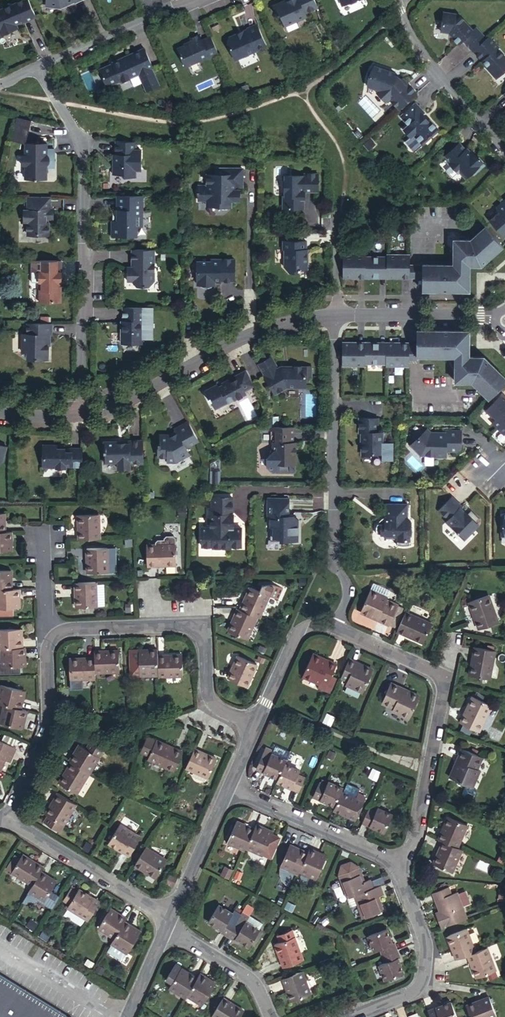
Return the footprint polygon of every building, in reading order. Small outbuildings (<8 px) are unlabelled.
[(87,0),(46,0),(45,10),(60,12),(74,5),(75,5),(87,0)] [(273,9),(278,21),(281,20),(286,31),(306,21),(305,17),(318,11),(313,0),(296,0),(287,5),(287,3),(273,9)] [(342,8),(349,6),(352,7),(357,4),(359,1),(361,0),(339,0),(342,8)] [(26,1),(11,8),(10,8),(7,7),(2,10),(1,12),(0,12),(0,39),(13,33),(11,29),(15,27),(21,25),(22,27),(35,21),(26,1)] [(473,51),(487,39),(477,28),(473,31),(458,15),(444,13),(441,33),(449,34),(451,35),(454,38),(453,39),(459,45),(463,42),(472,52),(473,51)] [(265,49),(256,28),(243,35),(242,37),(239,39),(238,37),(229,41),(227,45),(235,63),(265,49)] [(490,37),(487,39),(473,51),(488,68),(487,69),(496,79),(504,71),(504,57),(498,49),(499,47),(490,37)] [(219,58),(211,41),(201,45),(199,40),(190,43),(192,47),(178,53),(186,71),(208,61),(209,63),(219,58)] [(153,72),(144,52),(129,59),(130,60),(99,73),(107,90),(120,85),(121,86),(139,78),(146,95),(153,92),(152,90),(158,87),(152,72),(153,72)] [(394,75),(373,68),(373,69),(371,73),(370,75),(369,74),(368,78),(367,82),(367,85),(367,89),(378,91),(377,94),(386,104),(388,102),(398,112),(416,96),(402,80),(400,82),(399,80),(396,78),(393,78),(394,75)] [(404,145),(413,154),(437,133),(428,123),(427,124),(421,117),(423,115),(414,106),(399,119),(407,128),(403,132),(410,140),(404,145)] [(370,142),(363,147),(368,153),(374,147),(370,142)] [(135,146),(115,144),(115,158),(113,158),(113,178),(123,178),(125,181),(135,181),(135,175),(140,175),(140,154),(135,153),(135,146)] [(483,165),(484,163),(480,158),(478,159),(474,155),(472,156),(467,150),(466,152),(460,145),(445,158),(451,165),(450,166),(458,174),(459,173),(465,180),(472,174),(473,176),(484,166),(483,165)] [(46,154),(46,149),(25,149),(25,160),(23,159),(23,169),(25,169),(25,182),(33,183),(32,185),(38,185),(38,183),(46,183),(46,171),(54,171),(54,158),(46,158),(46,154)] [(242,191),(242,173),(215,172),(215,178),(206,178),(207,190),(198,190),(198,196),(197,196),(197,199),(198,199),(198,205),(207,204),(207,210),(218,210),(218,211),(220,211),(222,213),(227,213),(229,211),(232,211),(232,205),(239,205),(239,194),(236,194),(236,191),(242,191)] [(318,196),(318,178),(304,177),(304,180),(283,180),(282,209),(285,212),(304,212),(304,195),(318,196)] [(142,199),(117,199),(117,213),(115,213),(115,217),(115,219),(117,219),(117,223),(113,223),(112,223),(112,239),(137,239),(137,229),(142,229),(142,199)] [(50,213),(50,202),(30,201),(30,206),(28,206),(28,214),(24,214),(24,225),(28,225),(27,238),(33,238),(35,239),(37,239),(39,239),(41,239),(42,238),(44,238),(49,238),(49,227),(46,227),(46,222),(53,222),(53,213),(50,213)] [(497,209),(500,213),(490,222),(504,238),(504,202),(497,209)] [(482,266),(503,248),(485,228),(470,242),(454,242),(454,267),(423,266),(423,280),(423,292),(470,293),(470,267),(471,267),(477,261),(482,266)] [(307,252),(307,244),(283,244),(283,253),(285,253),(285,269),(290,275),(299,275),(299,273),(301,273),(301,272),(308,272),(308,252),(307,252)] [(154,284),(154,253),(132,252),(131,270),(127,270),(127,284),(131,284),(137,289),(149,289),(154,284)] [(343,280),(409,280),(410,266),(410,256),(387,256),(387,259),(366,258),(366,256),(343,256),(343,280)] [(220,284),(234,284),(235,262),(212,262),(212,265),(198,265),(197,288),(201,288),(201,290),(202,291),(203,291),(204,292),(207,292),(209,291),(210,291),(211,290),(212,290),(212,288),(215,288),(215,286),(220,286),(220,284)] [(36,276),(36,286),(40,286),(39,305),(61,306),(61,290),(63,290),(63,285),(61,285),(62,264),(32,264),(32,275),(36,276)] [(423,266),(410,266),(409,280),(423,280),(423,266)] [(144,325),(144,310),(123,310),(123,325),(121,325),(121,347),(142,347),(142,325),(144,325)] [(53,338),(52,327),(28,327),(28,337),(23,337),(23,356),(30,356),(34,356),(34,363),(50,363),(50,349),(52,349),(51,338),(53,338)] [(504,385),(504,378),(485,359),(480,364),(474,358),(470,358),(469,333),(419,333),(419,349),(419,359),(457,359),(457,384),(473,384),(490,400),(504,385)] [(411,349),(411,345),(343,345),(343,368),(366,368),(366,366),(388,366),(388,368),(411,368),(411,362),(411,349)] [(419,359),(419,349),(411,349),(411,362),(419,362),(419,359)] [(313,380),(313,369),(291,369),(291,371),(279,371),(278,371),(271,359),(259,366),(276,396),(288,390),(306,390),(307,380),(313,380)] [(256,388),(248,372),(237,378),(240,383),(233,386),(233,385),(225,389),(225,387),(220,390),(219,388),(208,394),(212,401),(210,402),(212,406),(214,405),(218,413),(236,402),(237,403),(247,397),(246,394),(256,388)] [(503,396),(486,413),(492,418),(493,417),(497,421),(493,425),(504,436),(504,398),(503,396)] [(281,416),(270,416),(270,426),(281,426),(281,416)] [(379,434),(379,420),(360,420),(360,435),(363,435),(363,455),(365,457),(371,457),(373,456),(384,456),(384,434),(379,434)] [(200,443),(190,424),(176,432),(178,434),(179,435),(172,439),(170,438),(162,438),(162,447),(160,447),(160,460),(170,460),(170,465),(178,465),(191,457),(188,450),(200,443)] [(426,432),(421,428),(414,435),(419,439),(426,432)] [(294,444),(294,429),(272,429),(272,445),(274,445),(274,455),(269,460),(269,469),(274,474),(295,474),(295,466),(297,466),(297,444),(294,444)] [(463,450),(463,432),(447,431),(447,434),(432,434),(429,430),(426,432),(419,439),(411,447),(422,456),(436,456),(436,458),(448,458),(448,452),(460,452),(463,450)] [(146,465),(147,444),(132,444),(132,445),(132,447),(120,447),(120,445),(106,445),(106,466),(120,466),(120,472),(133,472),(133,465),(146,465)] [(9,449),(0,447),(0,466),(4,464),(9,449)] [(84,469),(84,452),(58,452),(58,449),(44,449),(44,470),(57,470),(57,471),(67,471),(67,469),(84,469)] [(463,508),(454,498),(440,512),(450,521),(448,523),(467,541),(479,528),(476,525),(477,524),(481,520),(472,512),(468,516),(462,510),(463,508)] [(234,500),(214,500),(214,511),(209,511),(209,529),(201,529),(201,546),(213,546),(213,548),(231,548),(231,547),(242,547),(242,529),(235,529),(235,516),(234,516),(234,500)] [(289,517),(290,504),(272,504),(269,506),(269,515),(272,518),(272,517),(272,528),(275,528),(275,538),(282,538),(282,541),(298,541),(299,521),(295,517),(289,517)] [(409,518),(409,505),(386,505),(386,525),(379,525),(378,528),(378,530),(378,531),(378,533),(379,535),(386,535),(386,540),(399,540),(399,545),(400,545),(402,546),(406,546),(408,546),(410,545),(411,545),(411,535),(413,535),(413,522),(409,518)] [(77,541),(98,540),(96,516),(76,517),(77,541)] [(0,535),(0,555),(15,554),(14,534),(6,535),(0,535)] [(155,547),(146,547),(147,567),(174,566),(174,541),(172,538),(165,539),(163,541),(163,542),(157,542),(154,544),(155,547)] [(104,555),(104,549),(85,550),(86,574),(112,573),(111,555),(104,555)] [(13,592),(12,573),(0,574),(0,592),(13,592)] [(94,583),(73,584),(75,610),(96,610),(95,593),(94,588),(94,583)] [(268,596),(267,597),(277,601),(282,590),(272,586),(260,587),(258,592),(268,596)] [(369,586),(367,592),(386,599),(388,593),(369,586)] [(256,617),(259,618),(267,597),(268,596),(258,592),(249,588),(240,609),(256,617)] [(486,589),(465,597),(476,625),(497,618),(486,589)] [(0,592),(0,610),(21,610),(20,592),(13,592),(0,592)] [(103,592),(95,593),(96,610),(104,609),(103,592)] [(386,599),(367,592),(358,614),(388,627),(390,622),(395,624),(402,606),(386,599)] [(434,617),(408,606),(398,630),(423,640),(434,617)] [(246,640),(256,617),(240,609),(237,608),(226,632),(246,640)] [(3,650),(3,651),(23,650),(22,632),(1,633),(2,650),(3,650)] [(499,651),(478,647),(472,673),(493,677),(499,651)] [(23,650),(3,651),(4,669),(28,668),(26,650),(23,650)] [(158,658),(158,651),(139,652),(141,675),(159,675),(158,658)] [(120,655),(95,656),(95,662),(96,676),(121,675),(120,655)] [(329,662),(311,655),(302,673),(322,681),(323,678),(329,680),(336,663),(329,660),(329,662)] [(159,675),(159,679),(183,679),(182,656),(160,657),(160,658),(158,658),(159,675)] [(256,665),(237,657),(227,680),(246,689),(256,665)] [(373,668),(349,658),(341,675),(350,679),(349,681),(364,688),(373,668)] [(70,683),(95,682),(96,676),(95,662),(69,663),(70,683)] [(421,695),(393,682),(384,701),(394,706),(393,708),(412,715),(421,695)] [(0,704),(0,706),(5,707),(22,711),(28,694),(5,687),(0,704)] [(493,708),(474,700),(463,726),(482,734),(493,708)] [(29,713),(22,711),(5,707),(0,723),(0,725),(23,732),(29,713)] [(2,772),(8,760),(9,761),(11,759),(12,760),(17,749),(0,741),(0,771),(2,772)] [(71,764),(90,775),(104,752),(88,743),(85,749),(78,746),(69,762),(71,764)] [(183,754),(157,743),(149,761),(174,772),(183,754)] [(484,755),(465,749),(455,780),(477,787),(483,769),(480,769),(484,755)] [(216,761),(194,751),(186,770),(208,779),(216,761)] [(279,777),(286,763),(287,759),(271,752),(270,755),(263,752),(256,767),(279,777)] [(279,777),(278,780),(298,790),(305,775),(297,772),(299,769),(286,763),(279,777)] [(76,797),(90,775),(71,764),(58,786),(76,797)] [(345,788),(346,785),(331,778),(330,781),(322,778),(315,792),(338,804),(345,788)] [(338,804),(337,806),(358,816),(366,800),(358,797),(359,795),(345,788),(338,804)] [(61,828),(75,805),(57,794),(44,817),(61,828)] [(371,803),(364,819),(386,829),(394,810),(380,803),(379,807),(371,803)] [(449,817),(438,840),(444,843),(460,850),(470,827),(449,817)] [(248,846),(255,827),(238,819),(226,844),(245,852),(248,846)] [(264,827),(257,823),(255,827),(248,846),(262,853),(271,833),(263,829),(264,827)] [(141,838),(118,824),(108,841),(130,856),(141,838)] [(303,869),(310,850),(292,842),(282,864),(281,867),(280,873),(282,878),(287,882),(291,884),(297,871),(301,873),(303,869)] [(454,874),(465,852),(460,850),(444,843),(434,865),(454,874)] [(148,845),(136,866),(157,878),(169,857),(148,845)] [(329,853),(312,846),(310,850),(303,869),(319,875),(329,853)] [(42,872),(44,869),(26,858),(24,862),(21,868),(13,882),(30,893),(42,872)] [(19,859),(15,865),(21,868),(24,862),(19,859)] [(362,864),(355,859),(345,863),(342,872),(362,864)] [(342,872),(349,897),(352,894),(353,894),(375,886),(372,878),(364,880),(363,877),(365,875),(362,864),(342,872)] [(234,870),(225,865),(221,874),(230,878),(234,870)] [(30,893),(29,896),(43,905),(58,882),(42,872),(30,893)] [(166,882),(175,886),(179,876),(171,872),(166,882)] [(380,893),(379,885),(375,886),(353,894),(360,917),(382,910),(378,898),(375,899),(374,895),(380,893)] [(430,891),(433,899),(438,898),(441,909),(436,910),(434,911),(439,927),(466,916),(457,891),(451,893),(451,895),(450,894),(448,886),(430,891)] [(65,909),(89,923),(101,903),(78,888),(65,909)] [(438,898),(433,899),(436,910),(441,909),(438,898)] [(236,911),(244,916),(246,912),(249,905),(242,900),(236,911)] [(224,935),(236,911),(230,907),(229,910),(215,901),(205,921),(218,929),(217,931),(224,935)] [(123,921),(125,917),(107,906),(93,930),(112,941),(123,921)] [(244,916),(236,911),(224,935),(232,940),(233,938),(247,948),(257,929),(256,928),(242,919),(244,916)] [(260,921),(246,912),(244,916),(242,919),(256,928),(260,921)] [(112,941),(110,945),(124,954),(136,934),(125,927),(127,924),(123,921),(112,941)] [(125,927),(136,934),(139,931),(127,924),(125,927)] [(379,956),(396,949),(393,941),(390,942),(384,927),(365,934),(371,950),(376,948),(379,956)] [(469,954),(477,951),(469,929),(448,936),(456,959),(469,954)] [(293,942),(273,949),(281,973),(302,966),(293,942)] [(498,971),(489,947),(477,951),(469,954),(478,979),(498,971)] [(398,955),(396,949),(379,956),(381,962),(376,964),(382,979),(401,972),(395,957),(398,955)] [(183,998),(194,978),(177,968),(164,991),(181,1001),(183,998)] [(0,973),(0,1016),(75,1016),(0,973)] [(194,978),(183,998),(197,1007),(212,983),(197,974),(194,978)] [(301,976),(282,983),(291,1008),(310,1001),(301,976)] [(471,1016),(489,1016),(497,1014),(490,995),(465,1004),(467,1007),(468,1008),(469,1010),(471,1016)] [(220,998),(210,1016),(236,1016),(240,1010),(220,998)] [(429,1016),(454,1016),(449,1004),(427,1012),(429,1016)]
